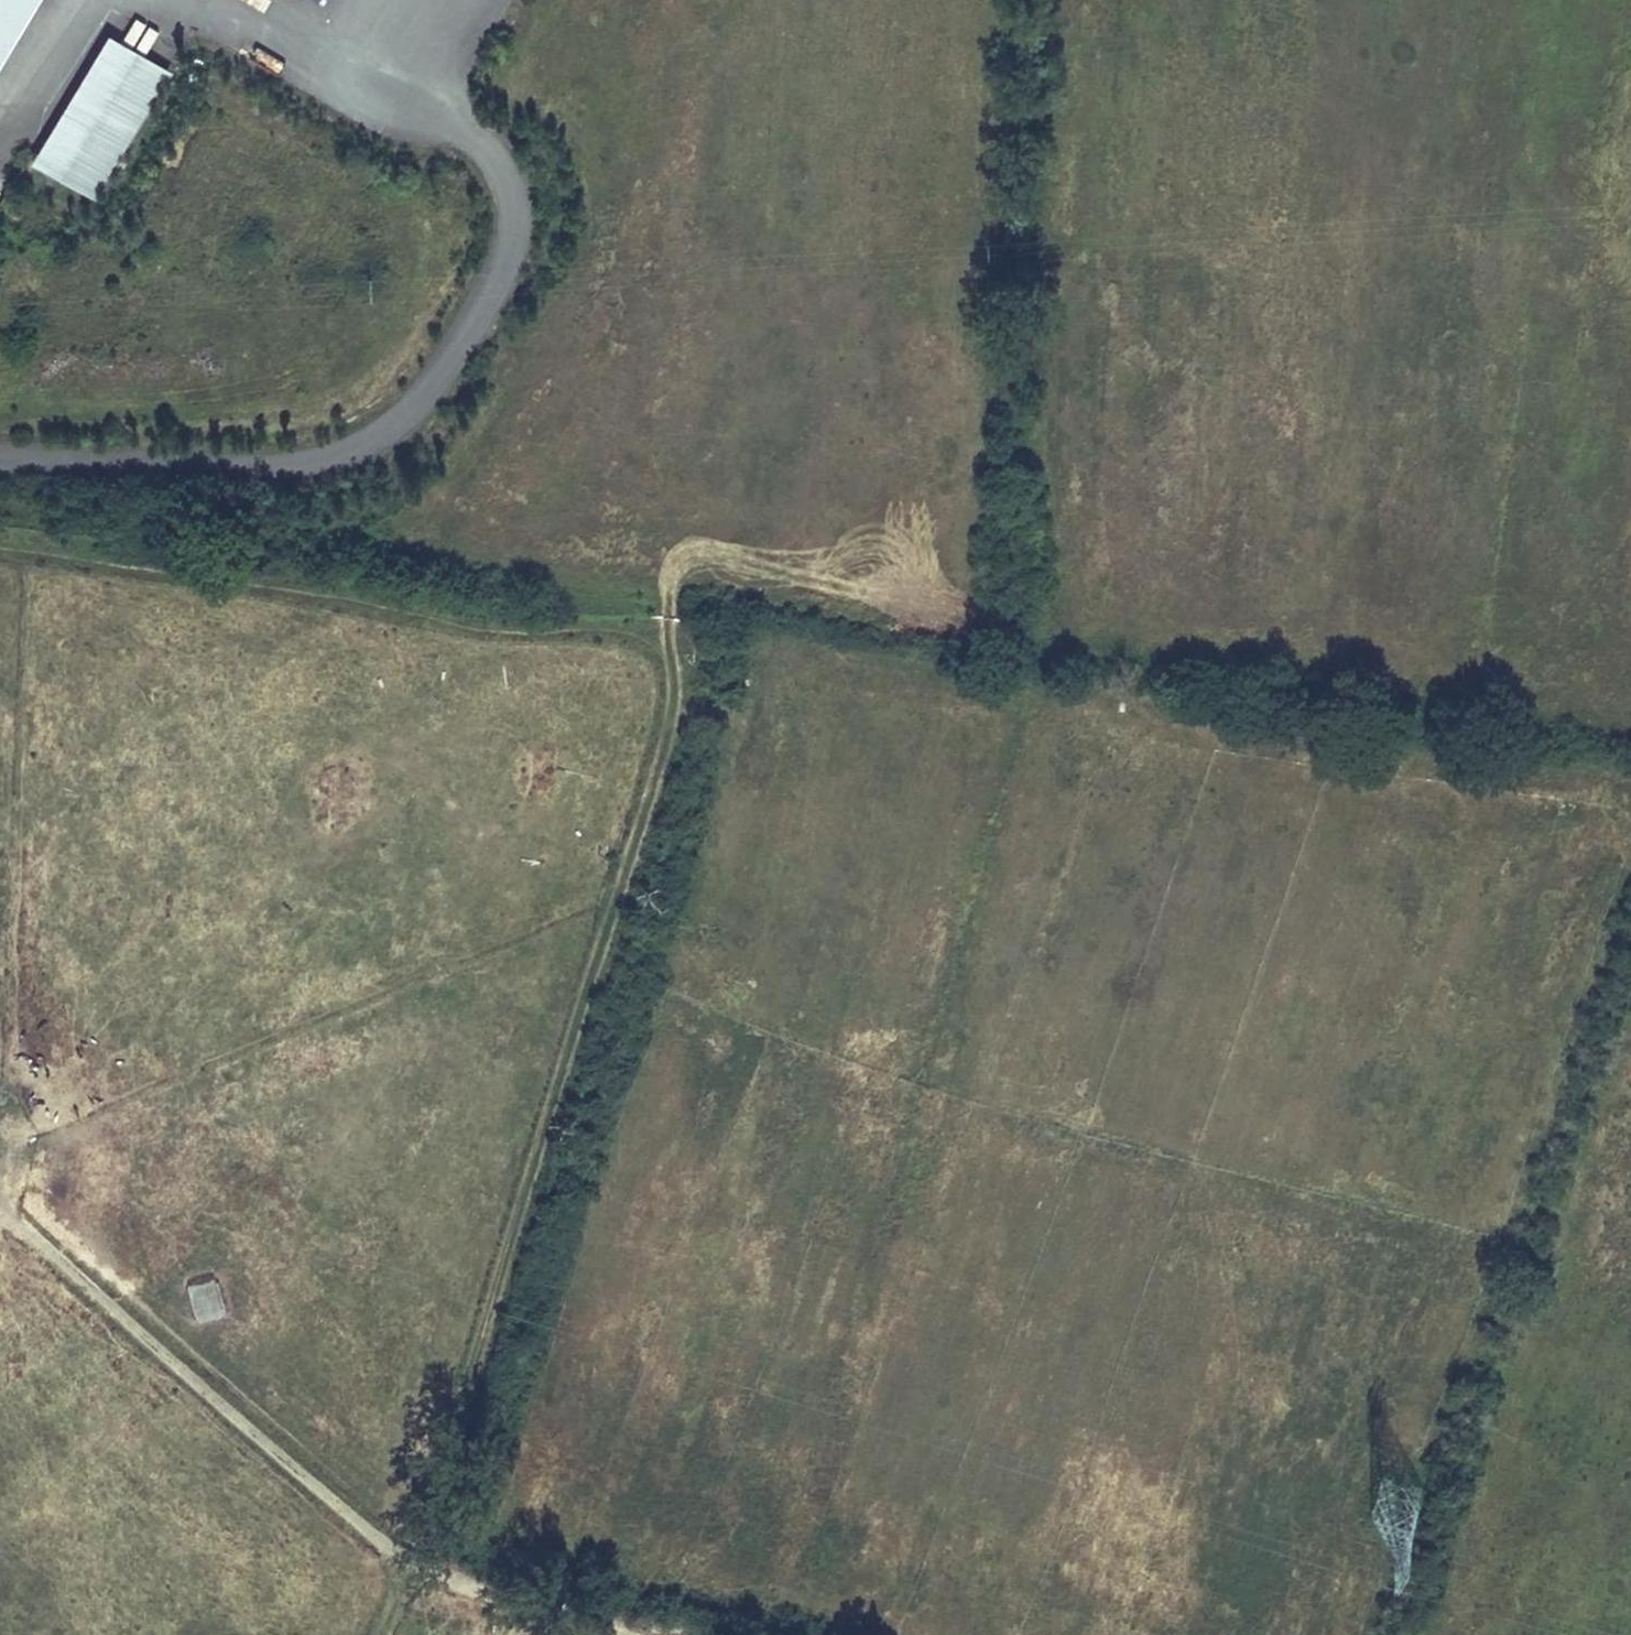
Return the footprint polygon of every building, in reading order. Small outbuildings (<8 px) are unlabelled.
[(39,0),(0,0),(0,66),(39,0)] [(149,47),(155,27),(131,20),(125,39),(149,47)] [(168,73),(117,43),(43,165),(92,196),(168,73)] [(66,1057),(82,1041),(65,1023),(48,1038),(66,1057)]
